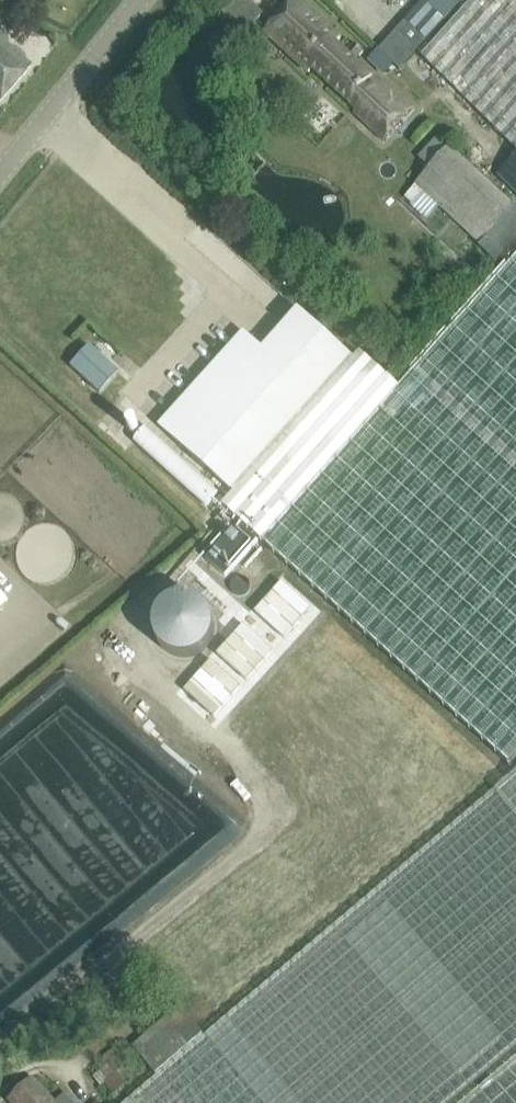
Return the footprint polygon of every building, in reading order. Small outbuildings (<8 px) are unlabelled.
[(300,0),(295,0),(265,32),(310,74),(312,71),(355,111),(353,114),(384,143),(416,108),(385,80),(383,83),(377,77),(376,78),(358,61),(365,53),(355,43),(346,53),(336,43),(341,38),(300,0)] [(406,20),(427,39),(462,0),(424,0),(406,20)] [(456,18),(422,56),(515,150),(515,0),(472,0),(456,18)] [(16,52),(10,48),(0,37),(0,103),(32,67),(16,52)] [(451,148),(449,150),(437,139),(419,158),(430,168),(416,184),(428,196),(415,210),(427,221),(440,207),(480,244),(515,208),(451,148)] [(354,360),(357,362),(238,496),(234,492),(223,505),(510,764),(515,757),(515,258),(400,387),(361,352),(354,360)] [(238,496),(357,362),(354,360),(298,309),(263,348),(244,331),(159,425),(234,492),(238,496)] [(70,365),(100,392),(118,372),(89,345),(70,365)] [(206,558),(226,576),(258,540),(238,522),(206,558)] [(154,624),(154,629),(155,634),(156,638),(158,643),(161,647),(165,651),(169,653),(174,656),(179,657),(184,658),(189,657),(194,656),(198,654),(203,652),(206,648),(210,644),(212,640),(214,635),(215,630),(215,625),(214,620),(213,615),(211,611),(208,607),(204,603),(200,600),(195,598),(191,597),(186,596),(180,597),(176,598),(171,600),(167,602),(163,606),(159,609),(157,614),(155,619),(154,624)] [(500,785),(515,804),(515,772),(500,785)] [(126,1102),(450,1102),(515,1047),(515,804),(500,785),(126,1102)] [(347,913),(371,891),(363,882),(359,885),(356,882),(336,899),(347,913)] [(133,1044),(140,1053),(158,1074),(205,1033),(181,1004),(133,1044)] [(466,1102),(515,1102),(515,1060),(466,1102)] [(65,1091),(56,1100),(34,1077),(9,1100),(12,1102),(76,1102),(65,1091)]
